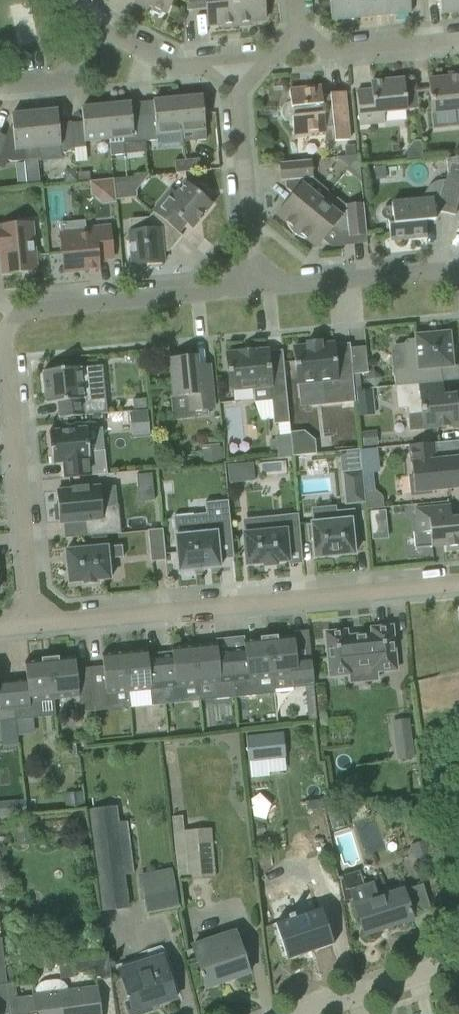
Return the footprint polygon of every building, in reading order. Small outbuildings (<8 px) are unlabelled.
[(135,4),(146,9),(148,5),(151,7),(152,12),(159,15),(163,13),(166,14),(172,0),(137,0),(135,4)] [(223,28),(237,27),(235,0),(189,0),(187,11),(193,10),(193,5),(206,4),(208,26),(222,25),(223,28)] [(237,27),(252,25),(252,22),(265,21),(263,0),(235,0),(237,27)] [(332,20),(359,18),(357,0),(330,0),(332,20)] [(359,18),(385,15),(383,0),(357,0),(359,18)] [(385,15),(412,13),(411,0),(383,0),(385,15)] [(442,14),(458,12),(458,0),(441,0),(442,14)] [(429,79),(431,99),(432,113),(433,129),(458,126),(458,73),(458,78),(451,78),(450,77),(429,79)] [(357,91),(360,125),(385,122),(384,112),(407,110),(404,79),(371,82),(372,90),(357,91)] [(334,128),(335,141),(350,140),(345,92),(331,94),(331,97),(322,98),(321,86),(290,90),(291,104),(287,104),(283,110),(284,117),(289,121),(293,121),(294,135),(325,132),(325,128),(334,128)] [(190,94),(178,95),(178,98),(181,132),(194,131),(194,141),(207,140),(206,130),(203,96),(190,97),(190,94)] [(155,115),(143,116),(145,137),(146,142),(157,141),(156,135),(157,134),(181,132),(178,98),(178,95),(165,96),(165,100),(154,101),(154,103),(155,115)] [(118,101),(106,102),(106,105),(110,140),(111,155),(125,154),(124,144),(135,143),(146,142),(145,137),(143,116),(142,104),(131,105),(131,103),(120,104),(119,104),(118,101)] [(83,122),(72,123),(72,127),(75,152),(84,151),(84,143),(110,140),(106,105),(82,108),(83,122)] [(47,108),(34,109),(35,112),(38,148),(61,146),(61,153),(75,152),(74,148),(72,127),(59,128),(58,110),(47,111),(47,108)] [(4,170),(7,161),(10,162),(24,161),(37,159),(39,159),(38,148),(35,112),(34,109),(22,111),(22,113),(12,114),(13,127),(14,136),(6,137),(0,134),(0,168),(4,170)] [(344,146),(345,157),(355,156),(354,145),(344,146)] [(335,158),(348,168),(358,157),(358,155),(355,156),(345,157),(335,158)] [(348,168),(361,178),(358,157),(348,168)] [(175,161),(176,173),(201,170),(200,158),(175,161)] [(382,214),(383,217),(386,219),(389,220),(391,241),(427,237),(426,221),(435,220),(435,213),(443,212),(455,215),(458,200),(458,158),(446,159),(448,172),(446,181),(442,198),(423,200),(392,203),(392,207),(388,207),(385,209),(383,211),(382,214)] [(292,231),(294,234),(322,200),(302,184),(300,184),(300,179),(313,178),(311,160),(279,163),(281,181),(286,181),(286,188),(294,194),(277,215),(286,223),(288,226),(292,231)] [(114,180),(136,198),(135,178),(114,180)] [(113,180),(90,182),(91,195),(102,204),(115,203),(115,200),(113,180)] [(114,180),(113,180),(115,200),(136,198),(114,180)] [(172,190),(154,212),(178,232),(186,223),(192,228),(212,204),(206,200),(208,195),(208,190),(205,186),(200,184),(196,185),(192,188),(186,183),(177,194),(172,190)] [(322,200),(294,234),(297,236),(300,237),(303,239),(307,240),(317,248),(334,227),(341,233),(348,232),(349,237),(367,235),(364,203),(346,205),(346,207),(347,218),(342,218),(342,217),(322,200)] [(131,247),(129,248),(130,258),(132,259),(133,266),(164,263),(162,247),(170,247),(172,249),(182,236),(178,232),(154,212),(150,217),(151,230),(129,232),(131,247)] [(2,274),(20,272),(24,275),(29,275),(33,274),(36,271),(38,271),(34,231),(18,232),(17,225),(0,226),(0,254),(2,274)] [(87,235),(61,238),(64,272),(99,269),(98,259),(113,258),(111,238),(110,227),(86,229),(87,235)] [(397,370),(394,374),(395,386),(442,381),(441,367),(453,366),(449,332),(416,336),(416,339),(407,340),(403,344),(406,369),(397,370)] [(308,346),(294,347),(296,367),(298,383),(324,381),(326,401),(355,398),(354,390),(352,364),(336,365),(334,343),(321,345),(321,340),(307,342),(308,346)] [(352,364),(354,390),(360,389),(359,374),(369,373),(366,347),(350,348),(352,364)] [(240,353),(227,354),(230,390),(232,390),(253,388),(271,386),(274,419),(274,424),(290,423),(285,374),(271,375),(268,350),(255,351),(255,350),(251,350),(251,352),(244,352),(244,351),(240,351),(240,353)] [(197,357),(171,360),(174,397),(188,396),(190,412),(214,409),(210,367),(198,368),(197,357)] [(51,371),(43,371),(46,403),(58,402),(60,418),(108,413),(106,396),(88,398),(85,367),(65,369),(62,367),(54,368),(51,371)] [(395,386),(398,410),(408,409),(408,415),(422,414),(424,429),(458,425),(458,422),(458,411),(457,411),(455,395),(444,397),(442,381),(395,386)] [(145,400),(131,401),(132,411),(145,409),(145,400)] [(148,410),(130,412),(132,436),(150,434),(148,410)] [(87,428),(49,431),(52,463),(64,462),(66,478),(107,474),(105,451),(89,452),(87,428)] [(377,430),(362,432),(364,447),(378,445),(377,430)] [(290,435),(292,456),(316,454),(315,441),(303,432),(290,433),(290,435)] [(275,437),(277,458),(292,456),(290,435),(275,437)] [(410,446),(415,492),(458,488),(458,458),(446,459),(441,459),(439,443),(410,446)] [(202,446),(204,464),(221,462),(219,444),(202,446)] [(225,463),(226,480),(252,479),(251,461),(225,463)] [(362,471),(342,473),(345,504),(365,503),(362,471)] [(152,474),(136,475),(137,484),(137,487),(153,486),(153,483),(152,474)] [(85,520),(86,536),(121,533),(119,505),(102,507),(100,487),(57,491),(58,506),(55,506),(57,520),(60,520),(60,523),(85,520)] [(374,490),(364,492),(366,509),(381,508),(381,507),(384,507),(383,498),(374,490)] [(191,515),(174,516),(175,532),(177,532),(178,536),(176,536),(179,572),(182,571),(182,572),(193,571),(193,570),(220,568),(218,539),(232,537),(229,500),(205,502),(206,513),(208,532),(195,533),(193,514),(191,515)] [(415,508),(418,533),(419,548),(432,547),(447,545),(447,550),(458,549),(458,517),(451,518),(450,505),(430,507),(415,508)] [(312,525),(308,525),(310,541),(313,540),(315,558),(355,554),(354,543),(357,542),(354,510),(337,512),(337,520),(311,522),(312,525)] [(382,511),(370,513),(371,524),(375,524),(383,523),(382,511)] [(269,531),(244,534),(247,565),(264,563),(265,566),(267,566),(266,563),(275,562),(275,565),(277,565),(277,562),(289,561),(288,549),(302,548),(298,514),(285,515),(285,517),(267,519),(269,531)] [(148,531),(151,562),(166,560),(163,529),(148,531)] [(83,582),(83,585),(98,584),(97,581),(111,579),(109,559),(124,557),(122,545),(66,551),(69,583),(83,582)] [(347,631),(326,633),(330,676),(351,674),(351,668),(375,666),(376,672),(397,670),(393,626),(372,628),(372,634),(348,636),(347,631)] [(273,677),(275,694),(274,678),(290,676),(291,686),(314,684),(310,646),(295,648),(294,636),(278,637),(278,636),(269,637),(273,677)] [(246,657),(232,658),(236,698),(258,696),(257,680),(272,678),(274,694),(275,694),(269,637),(260,638),(261,639),(244,641),(246,657)] [(217,643),(195,645),(198,685),(214,684),(215,700),(236,698),(232,658),(219,659),(217,643)] [(198,685),(195,645),(172,648),(173,659),(161,661),(165,700),(177,699),(176,687),(198,685)] [(148,650),(125,652),(129,692),(130,708),(131,708),(129,692),(150,690),(152,706),(165,705),(165,700),(161,665),(149,666),(148,650)] [(103,666),(91,668),(93,688),(93,693),(94,699),(94,707),(107,706),(106,694),(129,692),(125,652),(102,654),(103,666)] [(59,657),(50,658),(55,699),(79,697),(75,657),(59,658),(59,657)] [(12,681),(16,720),(33,718),(33,717),(32,717),(30,701),(55,699),(50,658),(41,659),(42,660),(25,662),(27,680),(12,681)] [(0,722),(16,720),(12,681),(0,683),(0,722)] [(314,690),(305,691),(308,714),(316,713),(314,690)] [(34,725),(33,718),(16,720),(18,736),(26,735),(35,735),(34,725)] [(283,732),(247,736),(250,762),(285,758),(286,758),(283,732)] [(411,732),(393,734),(397,761),(415,759),(411,732)] [(67,751),(67,758),(77,757),(76,744),(66,745),(67,751)] [(84,791),(64,794),(64,799),(66,809),(86,807),(84,793),(84,791)] [(117,806),(87,810),(102,913),(129,909),(126,889),(124,874),(133,872),(127,821),(119,822),(117,806)] [(184,831),(173,832),(177,881),(216,878),(211,828),(184,831)] [(411,846),(416,862),(433,857),(428,841),(411,846)] [(140,875),(147,915),(179,909),(172,870),(140,875)] [(364,885),(350,889),(354,899),(356,906),(359,915),(365,934),(413,919),(406,900),(403,890),(403,891),(402,888),(378,896),(373,882),(364,885)] [(279,922),(275,924),(281,941),(286,957),(288,960),(317,950),(334,944),(327,925),(322,908),(297,916),(279,922)] [(235,929),(192,944),(206,988),(250,973),(235,929)] [(108,953),(73,957),(75,974),(94,971),(95,981),(112,979),(108,953)] [(120,967),(128,995),(126,996),(127,1000),(129,999),(130,1002),(126,1004),(130,1013),(140,1013),(152,1010),(150,1004),(158,1001),(159,1004),(176,998),(162,954),(120,967)] [(7,1010),(10,1009),(6,985),(4,965),(0,965),(0,1011),(7,1010)] [(6,985),(10,1009),(10,1013),(101,1013),(99,1003),(97,987),(68,990),(33,995),(17,997),(15,983),(6,985)]
